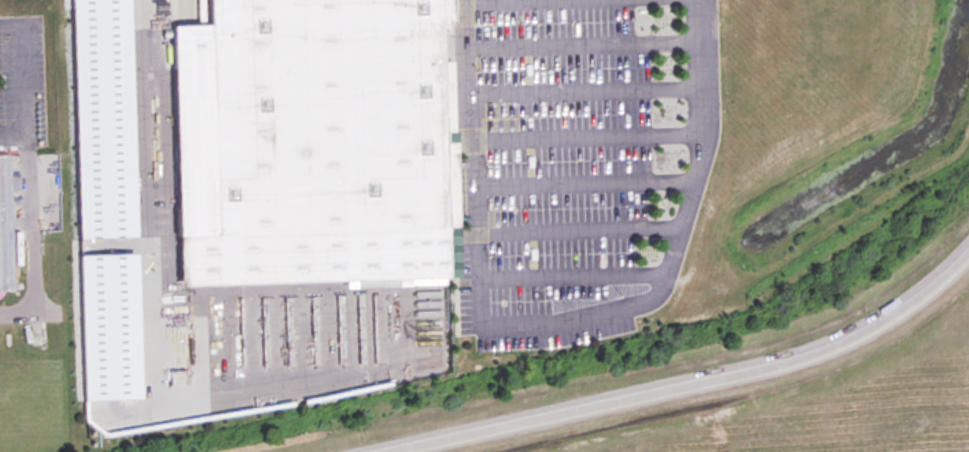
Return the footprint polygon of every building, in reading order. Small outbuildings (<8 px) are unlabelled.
[(215,25),(214,0),(444,0),(450,277),(179,282),(174,26),(215,25)] [(69,9),(124,7),(133,237),(75,241),(69,9)] [(9,290),(0,290),(0,155),(5,155),(9,290)]
